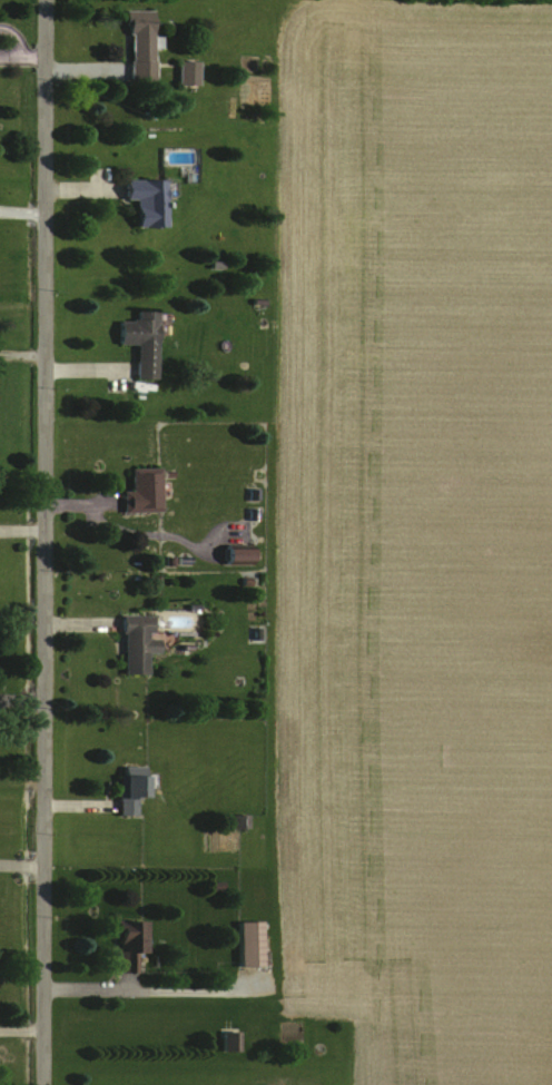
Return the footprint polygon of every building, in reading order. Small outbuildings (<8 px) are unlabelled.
[(153,81),(152,10),(127,11),(129,81),(153,81)] [(177,85),(197,85),(197,62),(177,61),(177,85)] [(163,229),(164,181),(123,180),(123,200),(134,200),(133,228),(163,229)] [(135,378),(155,378),(156,311),(136,310),(136,319),(119,319),(119,344),(135,344),(135,378)] [(158,467),(130,468),(130,490),(122,490),(122,512),(159,511),(158,467)] [(251,564),(251,544),(225,545),(225,565),(251,564)] [(146,674),(146,653),(158,652),(158,638),(150,638),(150,614),(121,615),(122,674),(146,674)] [(134,814),(134,796),(146,796),(145,774),(117,775),(118,815),(134,814)] [(143,921),(118,920),(117,972),(135,972),(136,951),(142,951),(143,921)] [(260,921),(238,921),(238,967),(260,967),(260,921)] [(238,1031),(221,1032),(222,1051),(239,1051),(238,1031)]
